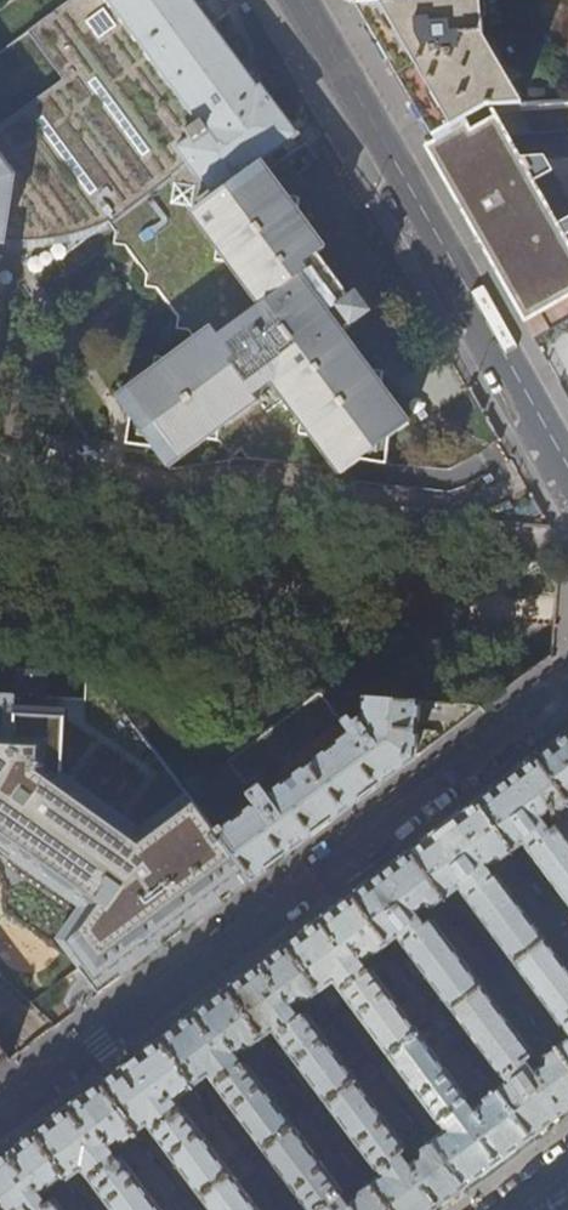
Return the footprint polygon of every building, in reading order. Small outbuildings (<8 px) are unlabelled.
[(254,406),(251,402),(268,388),(327,462),(387,472),(389,447),(408,433),(386,404),(380,396),(382,380),(367,378),(340,340),(367,319),(353,299),(346,304),(332,286),(314,261),(321,256),(295,220),(297,206),(281,203),(265,179),(258,169),(300,138),(265,92),(261,94),(216,34),(218,33),(212,25),(201,11),(200,12),(192,0),(73,0),(28,33),(65,83),(0,130),(0,254),(19,254),(40,251),(53,249),(75,241),(87,235),(104,225),(114,239),(113,251),(125,253),(145,281),(143,292),(154,294),(176,324),(175,334),(185,336),(193,347),(167,366),(154,365),(151,378),(132,392),(124,449),(186,459),(254,406)] [(357,6),(392,65),(435,138),(484,108),(487,108),(567,103),(567,0),(428,0),(357,6)] [(446,182),(536,341),(567,322),(567,197),(545,157),(483,161),(446,182)] [(143,951),(147,948),(152,955),(252,880),(193,803),(98,677),(86,676),(85,702),(49,700),(50,674),(7,672),(3,735),(0,735),(0,873),(6,888),(5,910),(83,966),(88,963),(94,971),(108,961),(121,978),(131,971),(134,967),(137,962),(138,958),(139,954),(143,951)] [(193,803),(252,880),(323,827),(385,781),(437,742),(492,701),(355,693),(354,705),(367,706),(366,725),(353,734),(323,691),(316,690),(227,760),(244,784),(255,777),(268,796),(222,830),(213,816),(217,813),(204,795),(193,803)] [(537,759),(567,801),(567,735),(537,759)] [(478,803),(516,854),(526,848),(567,903),(567,835),(563,829),(558,828),(553,832),(545,821),(551,817),(554,821),(567,810),(567,801),(537,759),(508,780),(478,803)] [(442,829),(412,852),(449,901),(461,893),(516,965),(555,936),(551,930),(546,934),(503,878),(500,878),(498,879),(490,870),(501,862),(504,864),(516,854),(478,803),(442,829)] [(384,873),(353,896),(391,946),(400,939),(455,1011),(486,987),(472,967),(476,965),(472,959),(468,962),(437,921),(433,921),(428,924),(420,914),(425,911),(430,915),(449,901),(412,852),(384,873)] [(321,920),(287,945),(324,994),(335,985),(391,1058),(429,1029),(425,1023),(420,1027),(375,968),(372,967),(370,968),(365,962),(375,955),(378,956),(391,946),(353,896),(321,920)] [(516,965),(567,1034),(567,964),(554,945),(560,942),(555,936),(516,965)] [(258,967),(228,989),(266,1039),(275,1033),(329,1104),(379,1067),(375,1061),(357,1074),(313,1015),(307,1014),(301,1018),(294,1009),(305,1002),(312,1002),(324,994),(287,945),(258,967)] [(486,987),(455,1011),(508,1082),(500,1089),(536,1138),(560,1120),(567,1114),(567,1059),(558,1046),(539,1060),(543,1065),(536,1070),(529,1061),(536,1056),(536,1052),(504,1011),(509,1007),(505,1002),(500,1005),(486,987)] [(252,1049),(266,1039),(228,989),(195,1013),(161,1039),(198,1087),(210,1077),(265,1151),(305,1122),(300,1115),(295,1119),(252,1064),(248,1062),(245,1064),(240,1057),(250,1049),(252,1049)] [(431,1015),(437,1023),(445,1017),(440,1010),(431,1015)] [(445,1017),(437,1023),(443,1030),(450,1024),(445,1017)] [(429,1029),(391,1058),(447,1131),(435,1141),(470,1187),(492,1171),(536,1138),(500,1089),(486,1099),(486,1104),(477,1110),(472,1103),(474,1101),(474,1097),(429,1038),(434,1035),(429,1029)] [(558,1046),(567,1059),(567,1038),(558,1046)] [(132,1061),(103,1082),(140,1132),(150,1126),(204,1197),(236,1173),(181,1099),(198,1087),(161,1039),(132,1061)] [(11,1061),(0,1046),(0,1069),(11,1061)] [(379,1067),(329,1104),(382,1175),(374,1182),(396,1209),(439,1209),(470,1187),(435,1141),(423,1149),(423,1155),(412,1163),(405,1153),(410,1149),(410,1143),(367,1087),(384,1073),(379,1067)] [(140,1132),(103,1082),(71,1106),(36,1133),(73,1182),(83,1174),(93,1182),(114,1209),(166,1209),(125,1155),(121,1158),(115,1150),(123,1144),(125,1147),(142,1135),(140,1132)] [(306,1107),(313,1116),(320,1110),(314,1102),(306,1107)] [(320,1110),(313,1116),(318,1123),(326,1117),(320,1110)] [(265,1151),(310,1209),(396,1209),(374,1182),(362,1191),(362,1195),(352,1202),(346,1194),(348,1192),(348,1189),(304,1131),(310,1128),(305,1122),(265,1151)] [(0,1159),(0,1206),(3,1209),(67,1209),(58,1198),(51,1202),(45,1195),(63,1182),(67,1186),(73,1182),(36,1133),(7,1154),(0,1159)] [(236,1173),(204,1197),(214,1209),(264,1209),(242,1181),(259,1168),(253,1160),(236,1173)] [(180,1209),(186,1209),(194,1204),(189,1198),(177,1207),(180,1209)]
